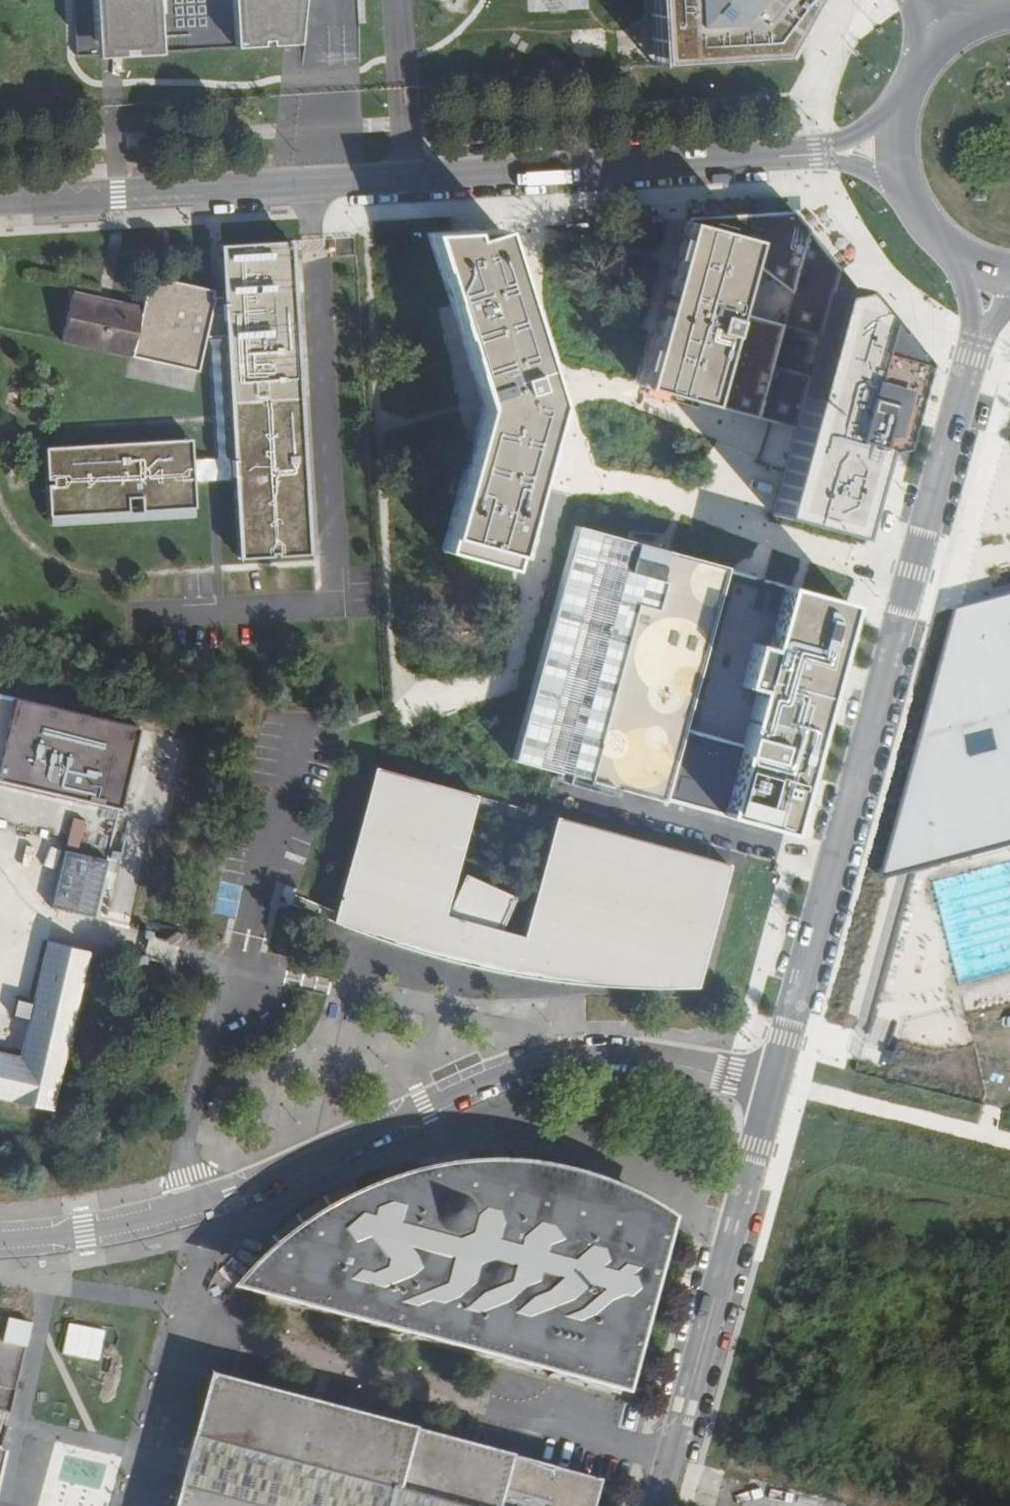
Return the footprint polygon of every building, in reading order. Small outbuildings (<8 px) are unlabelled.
[(75,58),(92,57),(93,57),(98,57),(112,56),(122,55),(125,55),(156,54),(157,54),(158,54),(230,50),(231,50),(232,50),(284,47),(294,46),(296,31),(337,30),(353,29),(352,29),(351,0),(71,0),(75,58)] [(700,68),(790,63),(813,7),(819,0),(658,0),(659,9),(694,6),(700,68)] [(694,6),(659,9),(664,71),(700,68),(694,6)] [(517,219),(517,196),(491,197),(492,220),(517,219)] [(793,211),(688,218),(643,374),(796,427),(772,515),(866,540),(914,361),(871,349),(880,319),(830,256),(793,211)] [(503,228),(432,233),(484,393),(442,545),(517,570),(557,390),(503,228)] [(204,347),(209,346),(211,374),(216,461),(191,462),(191,457),(190,437),(173,438),(46,445),(48,478),(51,478),(54,482),(48,482),(50,515),(128,510),(127,497),(140,496),(140,510),(194,507),(192,482),(232,480),(231,460),(224,461),(216,346),(226,345),(237,558),(305,554),(294,344),(290,344),(287,277),(290,277),(288,241),(219,244),(222,290),(222,296),(211,297),(212,291),(148,276),(142,309),(131,358),(198,373),(204,347)] [(165,248),(154,248),(152,259),(165,256),(165,248)] [(71,294),(61,342),(131,358),(142,309),(71,294)] [(731,571),(582,532),(522,759),(789,830),(821,706),(848,605),(797,591),(731,574),(731,571)] [(979,601),(908,867),(1009,843),(1009,593),(979,601)] [(908,867),(979,601),(953,606),(882,874),(908,867)] [(116,811),(137,728),(0,695),(0,783),(116,811)] [(474,794),(371,766),(328,914),(325,924),(370,941),(444,962),(519,978),(569,985),(577,954),(676,981),(673,990),(705,989),(737,865),(559,818),(527,940),(507,935),(520,906),(465,882),(449,920),(442,918),(474,794)] [(105,858),(64,849),(51,908),(94,918),(108,859),(105,858)] [(54,1110),(67,1045),(90,950),(50,941),(36,1004),(19,1000),(15,1016),(32,1020),(23,1059),(0,1054),(0,1098),(54,1110)] [(601,987),(673,990),(676,981),(577,954),(569,985),(593,986),(601,987)] [(582,1385),(632,1399),(682,1220),(680,1218),(661,1206),(642,1196),(623,1187),(602,1179),(597,1178),(560,1168),(539,1166),(517,1164),(488,1163),(466,1165),(444,1167),(422,1172),(371,1189),(327,1212),(284,1240),(258,1262),(242,1279),(230,1290),(253,1296),(582,1385)] [(2,1325),(0,1333),(0,1350),(19,1354),(25,1331),(2,1325)] [(209,1381),(185,1466),(174,1505),(594,1505),(599,1488),(475,1454),(209,1381)]
